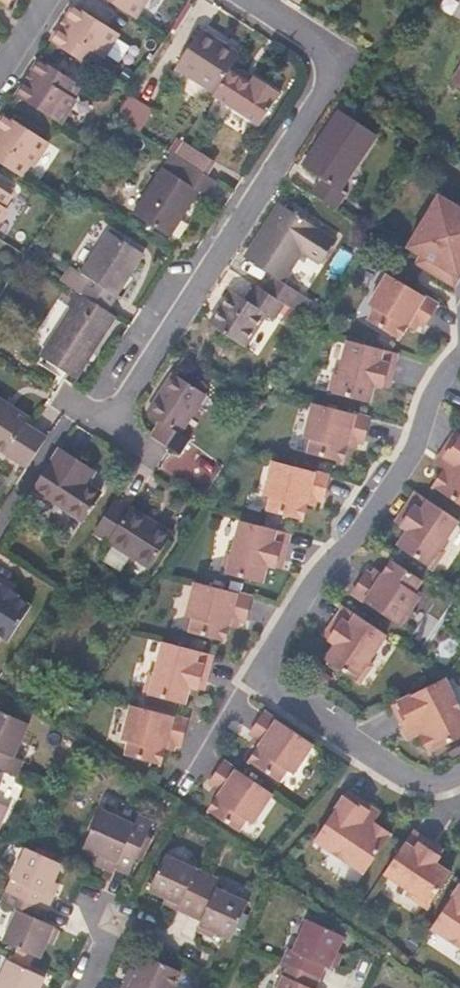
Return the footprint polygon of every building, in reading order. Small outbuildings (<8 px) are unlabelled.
[(135,18),(146,0),(107,0),(135,18)] [(103,58),(119,33),(76,6),(66,20),(70,23),(63,33),(59,31),(52,42),(94,69),(102,57),(103,58)] [(66,20),(59,31),(63,33),(70,23),(66,20)] [(229,70),(240,54),(201,29),(175,67),(215,93),(229,70)] [(75,98),(83,87),(41,59),(33,71),(37,74),(31,84),(26,82),(17,96),(60,124),(76,99),(75,98)] [(451,79),(459,85),(459,65),(451,79)] [(260,125),(280,94),(254,78),(251,83),(229,70),(215,93),(213,95),(260,125)] [(37,74),(33,71),(26,82),(31,84),(37,74)] [(131,126),(145,104),(130,95),(116,117),(131,126)] [(140,132),(155,111),(145,104),(131,126),(140,132)] [(339,190),(376,134),(340,111),(303,166),(320,178),(311,193),(337,211),(347,195),(339,190)] [(5,114),(0,122),(0,131),(0,132),(0,163),(23,178),(31,166),(32,167),(48,142),(5,114)] [(170,237),(200,192),(208,197),(218,182),(172,152),(133,214),(170,237)] [(14,196),(0,187),(0,225),(9,210),(6,208),(14,196)] [(459,279),(459,208),(439,195),(408,247),(421,255),(434,263),(429,271),(455,287),(459,279)] [(320,266),(336,241),(304,219),(293,212),(280,204),(245,258),(272,275),(263,290),(285,305),(294,311),(305,295),(282,281),(300,253),(320,266)] [(304,219),(308,211),(297,205),(293,212),(304,219)] [(108,311),(144,253),(108,230),(81,272),(70,266),(60,279),(77,290),(108,311)] [(421,255),(415,263),(429,271),(434,263),(421,255)] [(423,328),(438,304),(387,273),(368,304),(374,308),(367,320),(399,340),(408,326),(411,321),(419,326),(423,328)] [(246,348),(267,314),(276,320),(285,305),(263,290),(255,284),(245,299),(231,290),(209,323),(246,348)] [(76,379),(116,316),(108,311),(77,290),(67,305),(72,308),(41,356),(76,379)] [(419,326),(411,321),(408,326),(416,331),(419,326)] [(391,381),(399,354),(347,340),(339,372),(334,371),(328,392),(370,404),(374,387),(383,389),(385,380),(391,381)] [(181,434),(206,394),(173,373),(147,413),(159,420),(151,434),(183,454),(191,440),(181,434)] [(391,381),(385,380),(383,389),(389,391),(391,381)] [(31,418),(0,399),(0,451),(28,469),(48,437),(27,424),(31,418)] [(363,446),(370,418),(313,403),(304,438),(311,440),(308,454),(343,464),(348,447),(349,442),(359,444),(363,446)] [(443,464),(449,468),(443,476),(449,480),(440,496),(459,509),(459,439),(443,464)] [(100,492),(89,485),(96,473),(60,450),(34,490),(81,521),(100,492)] [(322,503),(330,475),(272,460),(263,496),(271,498),(267,511),(303,521),(307,505),(309,500),(318,502),(322,503)] [(449,468),(443,464),(438,472),(443,476),(449,468)] [(441,548),(459,521),(415,491),(400,514),(405,518),(400,526),(406,530),(396,545),(432,570),(446,551),(441,548)] [(149,570),(173,533),(130,506),(130,507),(116,498),(93,534),(107,543),(149,570)] [(405,518),(400,514),(395,522),(400,526),(405,518)] [(284,562),(292,534),(240,520),(232,552),(227,551),(221,573),(264,584),(268,567),(276,569),(278,560),(284,562)] [(284,562),(278,560),(276,569),(282,571),(284,562)] [(368,571),(352,594),(402,627),(422,596),(415,592),(423,581),(392,560),(383,574),(380,579),(371,573),(368,571)] [(371,573),(380,579),(383,574),(375,568),(371,573)] [(244,624),(252,597),(194,582),(185,617),(193,619),(189,632),(225,642),(229,626),(231,621),(240,623),(244,624)] [(19,598),(20,596),(1,584),(0,585),(0,637),(8,642),(32,606),(19,598)] [(369,662),(388,635),(343,606),(328,628),(333,632),(328,640),(334,644),(324,660),(360,684),(374,665),(369,662)] [(333,632),(328,628),(323,636),(328,640),(333,632)] [(207,683),(214,655),(162,641),(154,673),(149,672),(144,694),(186,705),(190,689),(198,690),(200,681),(207,683)] [(445,678),(392,705),(410,741),(412,740),(420,736),(423,741),(429,754),(459,738),(459,707),(445,678)] [(207,683),(200,681),(198,690),(204,692),(207,683)] [(181,748),(188,720),(130,705),(121,740),(129,742),(125,756),(161,766),(166,749),(167,744),(177,746),(181,748)] [(30,724),(0,710),(0,769),(17,777),(24,761),(15,757),(30,724)] [(313,744),(264,711),(248,735),(252,738),(260,743),(257,748),(248,761),(279,782),(287,770),(293,774),(313,744)] [(420,736),(412,740),(414,745),(423,741),(420,736)] [(252,738),(249,743),(257,748),(260,743),(252,738)] [(274,795),(225,761),(209,786),(213,788),(220,793),(218,798),(209,811),(239,833),(248,820),(254,824),(274,795)] [(213,788),(210,793),(218,798),(220,793),(213,788)] [(364,875),(391,834),(374,823),(368,819),(374,809),(348,792),(314,842),(364,875)] [(10,808),(0,803),(0,829),(10,808)] [(129,875),(155,821),(139,813),(135,823),(102,808),(83,849),(99,856),(95,866),(112,874),(115,869),(129,875)] [(374,823),(381,813),(374,809),(368,819),(374,823)] [(438,863),(442,857),(433,851),(437,845),(414,830),(384,874),(411,892),(408,897),(426,910),(451,873),(438,863)] [(446,851),(437,845),(433,851),(442,857),(446,851)] [(49,910),(61,884),(55,882),(64,864),(26,847),(6,891),(49,910)] [(189,916),(209,873),(166,854),(149,892),(165,899),(162,904),(177,910),(189,916)] [(231,941),(249,902),(217,887),(221,879),(209,873),(189,916),(201,922),(198,926),(199,927),(197,932),(212,939),(215,934),(231,941)] [(431,928),(459,948),(459,886),(431,928)] [(56,927),(44,921),(49,910),(6,891),(0,903),(16,910),(2,942),(17,948),(14,955),(32,964),(35,956),(40,959),(56,927)] [(331,969),(345,937),(306,919),(292,950),(287,948),(282,961),(321,978),(326,967),(331,969)] [(181,972),(143,954),(136,970),(130,968),(121,987),(174,987),(181,972)] [(47,978),(29,969),(32,964),(14,955),(11,961),(7,959),(0,976),(0,987),(42,987),(47,978)] [(321,978),(282,961),(276,974),(282,976),(277,987),(317,987),(321,978)]
